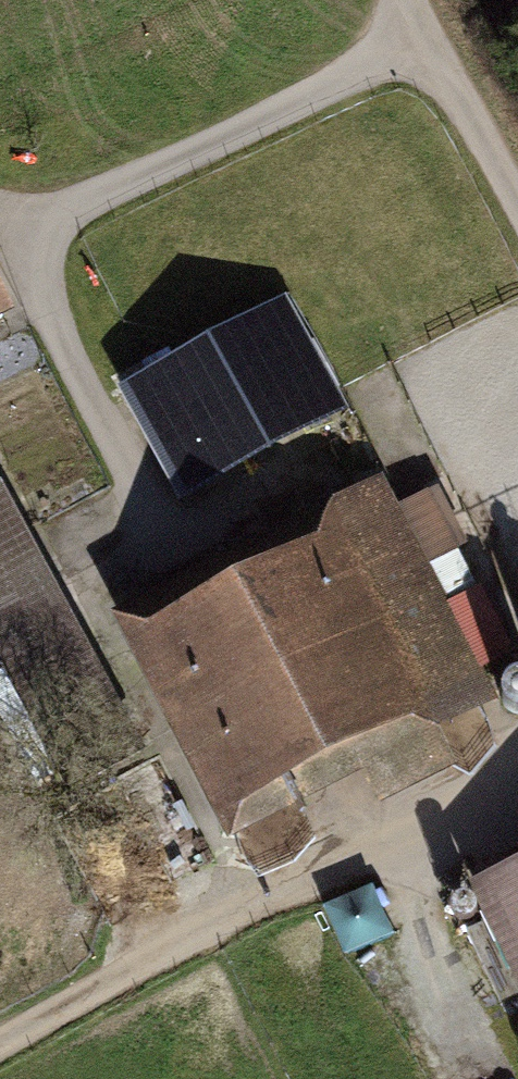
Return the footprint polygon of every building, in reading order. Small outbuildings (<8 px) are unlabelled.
[(127,394),(182,495),(269,448),(263,438),(325,404),(276,314),(127,394)] [(317,516),(332,545),(353,585),(333,595),(382,690),(405,678),(430,727),(490,697),(378,485),(317,516)] [(70,785),(138,749),(0,491),(0,654),(70,785)] [(457,547),(427,492),(399,507),(429,562),(457,547)] [(191,686),(246,793),(351,740),(381,797),(448,763),(430,727),(405,678),(382,690),(333,595),(353,585),(332,545),(165,630),(147,594),(125,605),(172,696),(191,686)] [(481,591),(454,610),(491,660),(517,641),(481,591)] [(517,994),(517,852),(461,880),(517,994)] [(339,900),(347,943),(386,936),(377,893),(339,900)]
